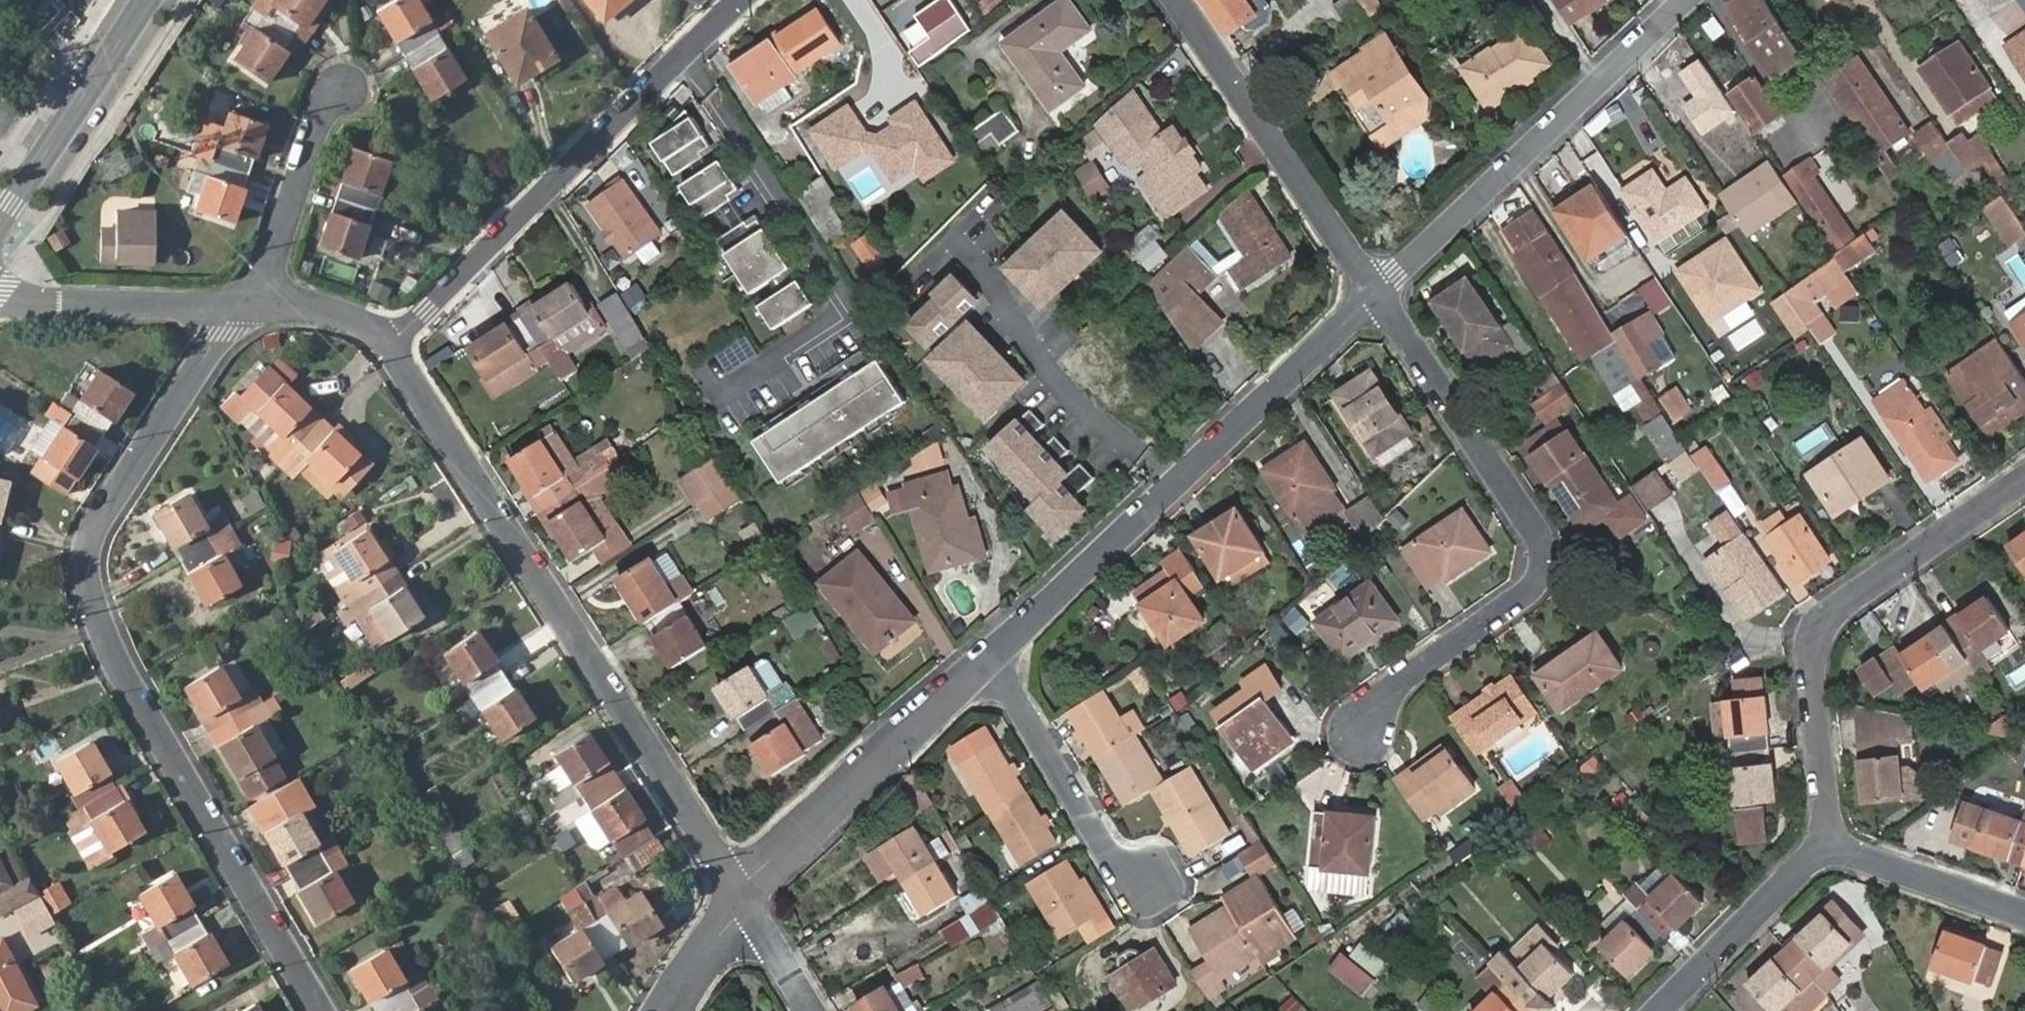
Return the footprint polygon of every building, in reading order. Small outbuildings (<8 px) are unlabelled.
[(263,15),(296,38),(305,25),(301,22),(309,9),(314,12),(321,0),(274,0),(263,15)] [(436,36),(413,0),(394,0),(376,11),(386,28),(391,25),(399,38),(394,41),(404,56),(436,36)] [(625,0),(586,0),(601,19),(625,0)] [(971,29),(950,0),(937,0),(914,15),(927,37),(908,50),(919,66),(971,29)] [(1007,3),(1005,0),(982,0),(973,6),(983,20),(1007,3)] [(1051,111),(1084,86),(1059,52),(1090,29),(1069,0),(1063,0),(1003,44),(1051,111)] [(1232,37),(1245,28),(1248,33),(1263,21),(1264,10),(1256,0),(1252,0),(1249,2),(1248,0),(1205,0),(1232,37)] [(1369,21),(1381,12),(1373,0),(1354,0),(1369,21)] [(1589,10),(1605,0),(1557,0),(1572,22),(1589,10)] [(1748,30),(1754,27),(1767,47),(1762,51),(1779,76),(1806,53),(1770,0),(1749,0),(1734,10),(1748,30)] [(263,15),(253,9),(244,22),(255,30),(234,59),(266,82),(277,65),(273,62),(281,50),(286,53),(296,38),(263,15)] [(305,25),(314,12),(309,9),(301,22),(305,25)] [(485,34),(514,80),(530,72),(533,77),(558,61),(526,10),(485,34)] [(803,68),(805,70),(842,44),(818,11),(781,35),(783,37),(772,43),(793,75),(803,68)] [(391,25),(386,28),(394,41),(399,38),(391,25)] [(1754,27),(1748,30),(1762,51),(1767,47),(1754,27)] [(1492,47),(1462,68),(1488,103),(1547,62),(1524,29),(1493,49),(1492,47)] [(2024,71),(2024,34),(2007,46),(2024,71)] [(1376,65),(1347,85),(1363,109),(1358,112),(1375,137),(1430,101),(1396,51),(1399,50),(1389,35),(1366,51),(1376,65)] [(464,80),(436,36),(404,56),(412,70),(417,66),(425,80),(420,83),(431,100),(464,80)] [(753,53),(770,41),(769,39),(731,63),(736,70),(756,57),(753,53)] [(757,102),(794,77),(793,75),(772,43),(770,41),(753,53),(756,57),(736,70),(757,102)] [(1923,68),(1960,122),(1997,97),(1960,43),(1948,50),(1946,47),(1939,45),(1932,50),(1932,55),(1935,59),(1923,68)] [(277,65),(286,53),(281,50),(273,62),(277,65)] [(1341,89),(1347,85),(1376,65),(1366,51),(1332,74),(1341,89)] [(1911,131),(1862,59),(1830,79),(1865,130),(1861,133),(1892,178),(1903,171),(1887,148),(1911,131)] [(1700,60),(1681,73),(1698,99),(1684,108),(1704,137),(1738,115),(1700,60)] [(417,66),(412,70),(420,83),(425,80),(417,66)] [(1757,77),(1732,94),(1757,131),(1782,114),(1757,77)] [(772,112),(794,94),(786,85),(765,103),(772,112)] [(1177,186),(1188,203),(1208,190),(1196,173),(1203,169),(1193,154),(1196,152),(1187,139),(1184,141),(1175,127),(1166,133),(1136,88),(1097,124),(1124,162),(1139,152),(1152,171),(1139,179),(1155,201),(1177,186)] [(851,105),(813,130),(837,166),(865,147),(879,150),(896,176),(919,161),(928,176),(955,158),(918,101),(893,117),(897,124),(882,134),(869,132),(851,105)] [(1427,120),(1430,101),(1375,137),(1383,150),(1427,120)] [(687,109),(653,142),(675,176),(704,157),(702,152),(710,147),(703,137),(705,136),(693,118),(687,109)] [(1003,110),(969,135),(985,157),(1019,132),(1003,110)] [(200,158),(253,174),(258,158),(254,157),(259,141),(263,142),(269,124),(230,111),(218,151),(195,143),(190,155),(200,158)] [(1756,141),(1740,117),(1726,127),(1742,151),(1756,141)] [(1951,145),(1935,121),(1916,133),(1932,157),(1934,156),(1944,170),(1960,159),(1951,145)] [(1966,135),(1951,145),(1960,159),(1968,170),(1981,162),(1990,156),(2002,147),(1990,130),(1971,142),(1966,135)] [(258,158),(263,142),(259,141),(254,157),(258,158)] [(336,199),(373,211),(389,160),(353,149),(347,167),(352,169),(347,183),(341,182),(336,199)] [(1809,153),(1782,172),(1836,249),(1855,236),(1812,174),(1820,169),(1809,153)] [(1990,156),(1981,162),(2002,192),(2006,198),(2008,197),(2014,193),(2016,192),(1990,156)] [(248,191),(253,174),(200,158),(189,191),(203,196),(198,212),(237,225),(243,205),(238,203),(243,189),(248,191)] [(722,160),(683,187),(704,218),(718,209),(718,210),(733,200),(730,196),(740,189),(733,180),(734,178),(722,160)] [(1796,199),(1771,162),(1746,179),(1750,185),(1725,200),(1731,208),(1747,232),(1796,199)] [(1095,166),(1079,176),(1095,201),(1111,189),(1095,166)] [(352,169),(347,167),(341,182),(347,183),(352,169)] [(1648,175),(1624,191),(1658,241),(1706,209),(1687,180),(1663,196),(1648,175)] [(801,196),(831,243),(851,231),(832,202),(840,197),(828,179),(801,196)] [(1722,195),(1725,200),(1750,185),(1746,179),(1722,195)] [(629,180),(593,202),(627,257),(663,235),(629,180)] [(1167,217),(1188,203),(1177,186),(1155,201),(1167,217)] [(243,205),(248,191),(243,189),(238,203),(243,205)] [(1562,210),(1592,257),(1625,235),(1595,189),(1562,210)] [(2002,192),(1984,205),(2010,243),(2024,233),(2024,225),(2011,206),(2006,198),(2002,192)] [(2021,199),(2016,192),(2014,193),(2008,197),(2006,198),(2011,206),(2021,199)] [(1251,259),(1263,276),(1291,256),(1249,195),(1221,219),(1243,253),(1248,261),(1251,259)] [(357,261),(373,211),(336,199),(331,214),(336,216),(331,230),(326,229),(320,248),(357,261)] [(2024,225),(2024,224),(2024,212),(2023,209),(2024,209),(2024,206),(2021,199),(2011,206),(2024,225)] [(1564,253),(1532,206),(1504,225),(1520,249),(1547,290),(1591,356),(1596,353),(1620,390),(1639,378),(1618,341),(1616,340),(1575,275),(1576,272),(1564,253)] [(155,259),(157,213),(118,212),(116,230),(102,230),(101,261),(118,261),(117,258),(155,259)] [(1108,253),(1070,213),(1012,269),(1050,308),(1108,253)] [(336,216),(331,214),(326,229),(331,230),(336,216)] [(732,230),(718,239),(739,272),(739,271),(778,246),(766,227),(765,228),(759,218),(748,225),(746,220),(732,229),(732,230)] [(1128,244),(1153,271),(1172,253),(1147,226),(1128,244)] [(856,245),(870,266),(886,255),(873,234),(856,245)] [(1866,234),(1857,241),(1866,254),(1875,248),(1866,234)] [(1938,246),(1954,268),(1970,257),(1954,235),(1938,246)] [(1761,289),(1728,239),(1691,264),(1687,281),(1706,310),(1724,315),(1761,289)] [(1857,241),(1834,256),(1835,257),(1843,269),(1866,254),(1857,241)] [(778,246),(739,271),(754,293),(772,280),(773,280),(793,267),(778,246)] [(1539,295),(1547,290),(1520,249),(1512,253),(1539,295)] [(1217,279),(1189,250),(1150,284),(1194,350),(1223,323),(1197,298),(1217,279)] [(1243,253),(1227,265),(1244,289),(1263,276),(1251,259),(1248,261),(1243,253)] [(1835,257),(1826,264),(1786,291),(1806,321),(1822,310),(1814,299),(1838,283),(1848,277),(1843,269),(1835,257)] [(1681,271),(1687,281),(1691,264),(1681,271)] [(946,297),(914,326),(932,346),(981,300),(957,274),(939,290),(946,297)] [(816,302),(801,279),(761,305),(776,328),(816,302)] [(385,303),(392,288),(373,280),(367,296),(385,303)] [(1661,280),(1642,289),(1653,314),(1672,305),(1661,280)] [(1432,304),(1475,368),(1508,347),(1464,282),(1432,304)] [(543,347),(565,380),(579,371),(557,338),(593,315),(573,284),(549,300),(553,305),(540,313),(537,308),(523,317),(543,347)] [(1584,360),(1591,356),(1547,290),(1539,295),(1584,360)] [(658,347),(625,293),(606,305),(641,359),(658,347)] [(2024,339),(2024,299),(2006,312),(2024,339)] [(549,300),(537,308),(540,313),(553,305),(549,300)] [(1706,310),(1714,321),(1724,315),(1706,310)] [(1659,330),(1650,315),(1636,324),(1616,335),(1642,379),(1661,367),(1645,339),(1659,330)] [(494,380),(543,347),(523,317),(509,326),(512,331),(500,339),(498,333),(473,349),(494,380)] [(1027,380),(972,323),(934,360),(989,417),(1027,380)] [(509,326),(498,333),(500,339),(512,331),(509,326)] [(719,354),(733,375),(761,356),(747,335),(719,354)] [(1948,369),(1991,431),(2024,408),(2024,374),(1999,336),(1948,369)] [(913,409),(886,367),(762,448),(790,490),(913,409)] [(67,394),(59,406),(104,434),(113,420),(109,417),(117,405),(121,408),(131,391),(101,371),(80,403),(67,394)] [(1338,393),(1374,452),(1408,430),(1371,372),(1338,393)] [(1560,383),(1533,401),(1545,421),(1573,403),(1560,383)] [(294,448),(321,419),(309,408),(305,413),(294,403),(299,398),(283,384),(256,412),(281,435),(273,443),(287,456),(294,448)] [(1659,399),(1677,423),(1696,410),(1678,385),(1659,399)] [(1882,413),(1901,442),(1906,439),(1911,446),(1906,449),(1925,478),(1954,458),(1912,394),(1882,413)] [(309,408),(299,398),(294,403),(305,413),(309,408)] [(44,458),(32,476),(58,492),(68,476),(76,480),(85,464),(81,462),(92,444),(96,447),(104,434),(59,406),(53,401),(45,415),(50,418),(63,426),(44,458)] [(113,420),(121,408),(117,405),(109,417),(113,420)] [(1034,412),(995,449),(1045,501),(1035,510),(1061,538),(1083,517),(1069,502),(1096,477),(1034,412)] [(1653,468),(1685,447),(1665,415),(1632,436),(1653,468)] [(50,418),(30,449),(44,458),(63,426),(50,418)] [(333,431),(321,419),(294,448),(333,485),(360,456),(345,442),(342,447),(329,435),(333,431)] [(1525,442),(1534,455),(1568,433),(1558,420),(1525,442)] [(1810,466),(1842,442),(1826,421),(1794,445),(1810,466)] [(542,437),(544,441),(570,479),(583,469),(557,428),(542,437)] [(345,442),(333,431),(329,435),(342,447),(345,442)] [(1604,516),(1618,536),(1644,519),(1629,497),(1618,505),(1568,433),(1534,455),(1532,456),(1583,530),(1604,516)] [(1411,436),(1382,456),(1388,465),(1417,445),(1411,436)] [(1808,470),(1828,502),(1853,485),(1857,491),(1884,474),(1859,436),(1808,470)] [(1906,439),(1901,442),(1906,449),(1911,446),(1906,439)] [(612,470),(625,463),(616,449),(583,469),(570,479),(544,441),(515,460),(531,485),(536,482),(544,494),(539,497),(547,511),(612,470)] [(1262,468),(1300,528),(1337,506),(1328,491),(1334,488),(1304,442),(1262,468)] [(1692,452),(1719,491),(1733,481),(1706,443),(1692,452)] [(81,462),(85,464),(96,447),(92,444),(81,462)] [(916,452),(922,471),(947,464),(942,445),(916,452)] [(1650,467),(1627,482),(1642,504),(1666,489),(1650,467)] [(621,484),(612,470),(547,511),(557,525),(562,523),(569,534),(564,537),(578,560),(609,541),(586,506),(621,484)] [(694,491),(703,504),(706,502),(733,485),(725,472),(694,491)] [(68,476),(58,492),(65,496),(76,480),(68,476)] [(954,513),(962,511),(955,490),(947,492),(943,476),(909,486),(910,491),(893,496),(897,514),(915,509),(931,570),(966,561),(954,513)] [(750,497),(745,488),(740,481),(733,485),(706,502),(717,518),(750,497)] [(536,482),(531,485),(539,497),(544,494),(536,482)] [(1853,485),(1828,502),(1833,508),(1857,491),(1853,485)] [(241,497),(250,513),(265,506),(257,489),(241,497)] [(875,517),(859,492),(838,506),(855,530),(875,517)] [(172,547),(181,562),(231,532),(226,522),(209,533),(188,497),(155,515),(164,532),(169,530),(177,544),(172,547)] [(1194,535),(1220,579),(1262,553),(1236,509),(1194,535)] [(1731,509),(1715,520),(1729,541),(1745,530),(1731,509)] [(974,559),(962,511),(954,513),(966,561),(974,559)] [(1461,512),(1456,514),(1472,537),(1476,534),(1461,512)] [(1472,537),(1456,514),(1402,551),(1423,582),(1436,573),(1442,583),(1488,551),(1476,534),(1472,537)] [(1806,566),(1823,555),(1796,516),(1764,538),(1793,581),(1809,571),(1806,566)] [(562,523),(557,525),(564,537),(569,534),(562,523)] [(760,524),(742,531),(749,549),(767,542),(760,524)] [(169,530),(164,532),(172,547),(177,544),(169,530)] [(346,603),(394,573),(385,559),(380,562),(372,550),(376,547),(366,530),(333,551),(353,580),(338,590),(346,603)] [(1729,541),(1705,557),(1744,614),(1784,587),(1745,530),(1729,541)] [(231,532),(181,562),(189,576),(193,572),(202,586),(196,589),(206,606),(240,586),(223,558),(240,547),(231,532)] [(2011,545),(2024,567),(2024,536),(2011,545)] [(286,561),(289,541),(276,539),(273,559),(286,561)] [(385,559),(376,547),(372,550),(380,562),(385,559)] [(1198,579),(1180,551),(1163,562),(1168,569),(1135,591),(1168,643),(1202,621),(1186,596),(1181,589),(1198,579)] [(880,586),(885,582),(861,554),(824,583),(880,649),(910,624),(880,586)] [(1826,559),(1823,555),(1806,566),(1809,571),(1826,559)] [(640,611),(649,624),(681,603),(693,595),(685,583),(673,590),(653,559),(621,580),(631,596),(636,593),(645,607),(640,611)] [(193,572),(189,576),(196,589),(202,586),(193,572)] [(404,587),(394,573),(346,603),(354,617),(370,607),(390,638),(423,616),(412,600),(407,604),(399,591),(404,587)] [(1202,586),(1198,579),(1181,589),(1186,596),(1202,586)] [(916,620),(885,582),(880,586),(910,624),(916,620)] [(1368,584),(1315,623),(1342,658),(1395,619),(1368,584)] [(412,600),(404,587),(399,591),(407,604),(412,600)] [(636,593),(631,596),(640,611),(645,607),(636,593)] [(1959,617),(1946,626),(1968,658),(1981,649),(2011,629),(1988,597),(1973,607),(1976,611),(1962,621),(1959,617)] [(681,603),(649,624),(659,639),(663,636),(672,648),(667,651),(677,667),(709,645),(681,603)] [(1298,633),(1310,623),(1298,607),(1285,618),(1298,633)] [(1973,607),(1959,617),(1962,621),(1976,611),(1973,607)] [(1940,678),(1946,687),(1959,679),(1965,687),(1980,677),(1968,658),(1946,626),(1945,627),(1931,636),(1934,640),(1920,649),(1917,646),(1903,656),(1920,680),(1925,688),(1940,678)] [(471,694),(503,673),(494,660),(488,664),(479,650),(485,646),(475,630),(443,651),(471,694)] [(1594,634),(1534,675),(1558,709),(1619,667),(1594,634)] [(663,636),(659,639),(667,651),(672,648),(663,636)] [(1931,636),(1917,646),(1920,649),(1934,640),(1931,636)] [(494,660),(485,646),(479,650),(488,664),(494,660)] [(1897,647),(1865,669),(1880,692),(1895,682),(1902,693),(1920,680),(1903,656),(1897,647)] [(1981,649),(1968,658),(1980,677),(1994,668),(1981,649)] [(756,668),(752,661),(717,684),(731,705),(736,702),(745,715),(739,719),(749,733),(800,700),(802,698),(791,681),(788,684),(773,693),(756,668)] [(773,662),(768,661),(756,668),(773,693),(788,684),(773,662)] [(1141,690),(1154,682),(1143,665),(1131,672),(1141,690)] [(1267,720),(1273,716),(1262,701),(1280,689),(1264,667),(1241,684),(1246,690),(1213,713),(1252,767),(1284,744),(1267,720)] [(213,673),(180,693),(206,738),(239,718),(213,673)] [(511,686),(503,673),(471,694),(498,736),(530,715),(522,702),(516,706),(505,690),(511,686)] [(1510,675),(1446,719),(1470,751),(1533,709),(1510,675)] [(1774,748),(1769,696),(1765,697),(1763,679),(1739,682),(1740,698),(1730,700),(1733,734),(1734,751),(1774,748)] [(522,702),(511,686),(505,690),(516,706),(522,702)] [(1099,759),(1131,739),(1102,690),(1070,711),(1082,731),(1088,740),(1099,759)] [(800,700),(749,733),(757,747),(763,744),(770,756),(766,760),(775,775),(809,754),(807,751),(825,739),(800,700)] [(1730,700),(1714,700),(1717,735),(1733,734),(1730,700)] [(736,702),(731,705),(739,719),(745,715),(736,702)] [(1289,740),(1273,716),(1267,720),(1284,744),(1289,740)] [(206,738),(245,803),(278,783),(239,718),(206,738)] [(2021,738),(2008,719),(1996,727),(1996,733),(2021,738)] [(962,763),(990,813),(992,812),(1024,792),(995,743),(985,726),(951,746),(962,763)] [(1088,740),(1082,731),(1077,734),(1083,743),(1088,740)] [(562,810),(615,777),(607,764),(602,766),(594,753),(598,750),(587,733),(556,753),(575,783),(553,796),(562,810)] [(1163,783),(1136,736),(1131,739),(1099,759),(1126,805),(1152,789),(1163,783)] [(1862,744),(1868,800),(1902,798),(1896,740),(1862,744)] [(763,744),(757,747),(766,760),(770,756),(763,744)] [(49,764),(75,810),(103,856),(136,836),(82,745),(49,764)] [(1443,751),(1440,746),(1408,769),(1412,773),(1443,751)] [(1741,841),(1767,839),(1764,806),(1759,806),(1759,802),(1778,801),(1774,748),(1734,751),(1738,804),(1743,803),(1744,808),(1738,808),(1741,841)] [(607,764),(598,750),(594,753),(602,766),(607,764)] [(1470,788),(1443,751),(1412,773),(1408,769),(1391,781),(1417,816),(1432,805),(1437,811),(1470,788)] [(1229,834),(1189,767),(1163,783),(1152,789),(1193,856),(1229,834)] [(935,803),(917,772),(900,787),(917,815),(935,803)] [(1507,776),(1494,785),(1509,806),(1521,797),(1507,776)] [(625,792),(615,777),(562,810),(560,811),(569,824),(575,820),(592,809),(611,838),(612,840),(643,820),(633,804),(628,808),(620,795),(625,792)] [(305,811),(289,784),(243,812),(285,882),(330,855),(331,854),(323,842),(310,849),(292,818),(305,811)] [(633,804),(625,792),(620,795),(628,808),(633,804)] [(1024,792),(992,812),(1022,866),(1056,846),(1046,829),(1041,820),(1025,792),(1024,792)] [(592,809),(575,820),(591,843),(598,847),(611,838),(592,809)] [(1313,811),(1307,864),(1355,871),(1361,815),(1313,811)] [(2023,864),(2024,859),(2024,824),(1987,812),(1974,847),(1990,853),(1991,848),(2007,853),(2006,858),(2023,864)] [(1236,820),(1252,845),(1258,841),(1242,816),(1236,820)] [(1046,817),(1041,820),(1046,829),(1051,826),(1046,817)] [(643,820),(612,840),(622,857),(625,855),(648,840),(653,836),(643,820)] [(1524,833),(1540,850),(1552,838),(1537,821),(1524,833)] [(901,869),(907,881),(938,863),(949,856),(939,838),(928,845),(919,830),(869,858),(881,879),(901,869)] [(446,842),(462,868),(475,860),(459,834),(446,842)] [(1216,844),(1221,857),(1242,848),(1237,835),(1216,844)] [(656,855),(648,840),(625,855),(634,869),(656,855)] [(1252,845),(1235,854),(1252,880),(1258,877),(1275,866),(1258,841),(1252,845)] [(1990,853),(2006,858),(2007,853),(1991,848),(1990,853)] [(285,882),(311,928),(346,908),(326,876),(338,868),(330,855),(285,882)] [(1065,860),(1027,883),(1059,939),(1102,914),(1093,896),(1087,899),(1078,883),(1065,860)] [(938,863),(907,881),(925,914),(957,896),(938,863)] [(1639,911),(1666,938),(1679,926),(1676,923),(1687,912),(1689,916),(1704,901),(1676,874),(1639,911)] [(150,928),(135,937),(143,951),(158,942),(184,987),(218,967),(164,877),(132,896),(150,928)] [(1248,940),(1259,958),(1275,949),(1295,936),(1258,877),(1222,898),(1228,908),(1248,940)] [(51,914),(71,904),(60,880),(39,890),(51,914)] [(600,903),(586,880),(575,887),(585,903),(618,953),(631,944),(628,940),(641,932),(644,936),(660,926),(639,893),(626,901),(620,890),(600,903)] [(1083,880),(1078,883),(1087,899),(1093,896),(1083,880)] [(0,894),(0,917),(9,912),(34,899),(24,882),(0,894)] [(964,902),(971,912),(993,898),(986,888),(964,902)] [(9,912),(23,938),(49,925),(34,899),(9,912)] [(489,910),(497,928),(516,919),(508,902),(489,910)] [(603,962),(618,953),(585,903),(572,912),(583,929),(553,948),(573,981),(590,971),(586,967),(600,958),(603,962)] [(990,904),(965,920),(974,934),(998,919),(990,904)] [(1832,906),(1823,915),(1850,941),(1859,932),(1832,906)] [(1211,963),(1248,940),(1228,908),(1191,932),(1211,963)] [(1655,950),(1666,938),(1639,911),(1603,947),(1630,975),(1643,962),(1640,958),(1651,947),(1655,950)] [(1679,926),(1689,916),(1687,912),(1676,923),(1679,926)] [(1800,937),(1787,950),(1826,989),(1835,980),(1823,967),(1850,941),(1823,915),(1812,925),(1815,929),(1803,940),(1800,937)] [(1540,924),(1509,954),(1506,951),(1493,963),(1537,1008),(1549,996),(1546,993),(1558,981),(1561,984),(1574,971),(1556,953),(1562,948),(1540,924)] [(1812,925),(1800,937),(1803,940),(1815,929),(1812,925)] [(1997,951),(1943,931),(1931,964),(1985,984),(1997,951)] [(631,944),(644,936),(641,932),(628,940),(631,944)] [(35,1008),(0,941),(0,1010),(29,1010),(35,1008)] [(1643,962),(1655,950),(1651,947),(1640,958),(1643,962)] [(1113,976),(1123,992),(1125,991),(1135,1008),(1146,1001),(1148,1004),(1180,984),(1157,948),(1145,956),(1141,951),(1134,948),(1123,955),(1121,962),(1125,968),(1113,976)] [(1259,958),(1262,962),(1277,953),(1275,949),(1259,958)] [(1787,950),(1774,962),(1777,965),(1766,976),(1763,973),(1748,986),(1773,1010),(1803,1010),(1826,989),(1787,950)] [(1329,972),(1368,993),(1379,973),(1340,952),(1329,972)] [(367,1010),(411,1010),(403,998),(418,989),(410,976),(395,985),(376,954),(344,973),(367,1010)] [(590,971),(603,962),(600,958),(586,967),(590,971)] [(920,962),(898,973),(905,989),(928,978),(920,962)] [(1774,962),(1763,973),(1766,976),(1777,965),(1774,962)] [(1211,963),(1192,974),(1207,999),(1226,987),(1211,963)] [(1479,1010),(1534,1010),(1537,1008),(1493,963),(1478,977),(1496,995),(1479,1010)] [(65,975),(71,984),(77,981),(73,972),(65,975)] [(1549,996),(1561,984),(1558,981),(1546,993),(1549,996)] [(862,1010),(919,1010),(902,984),(890,991),(888,988),(859,1005),(862,1010)] [(1012,1006),(1015,1010),(1037,1010),(1047,1005),(1039,991),(1012,1006)] [(1280,1006),(1284,1010),(1300,1010),(1304,1008),(1292,995),(1280,1006)]
